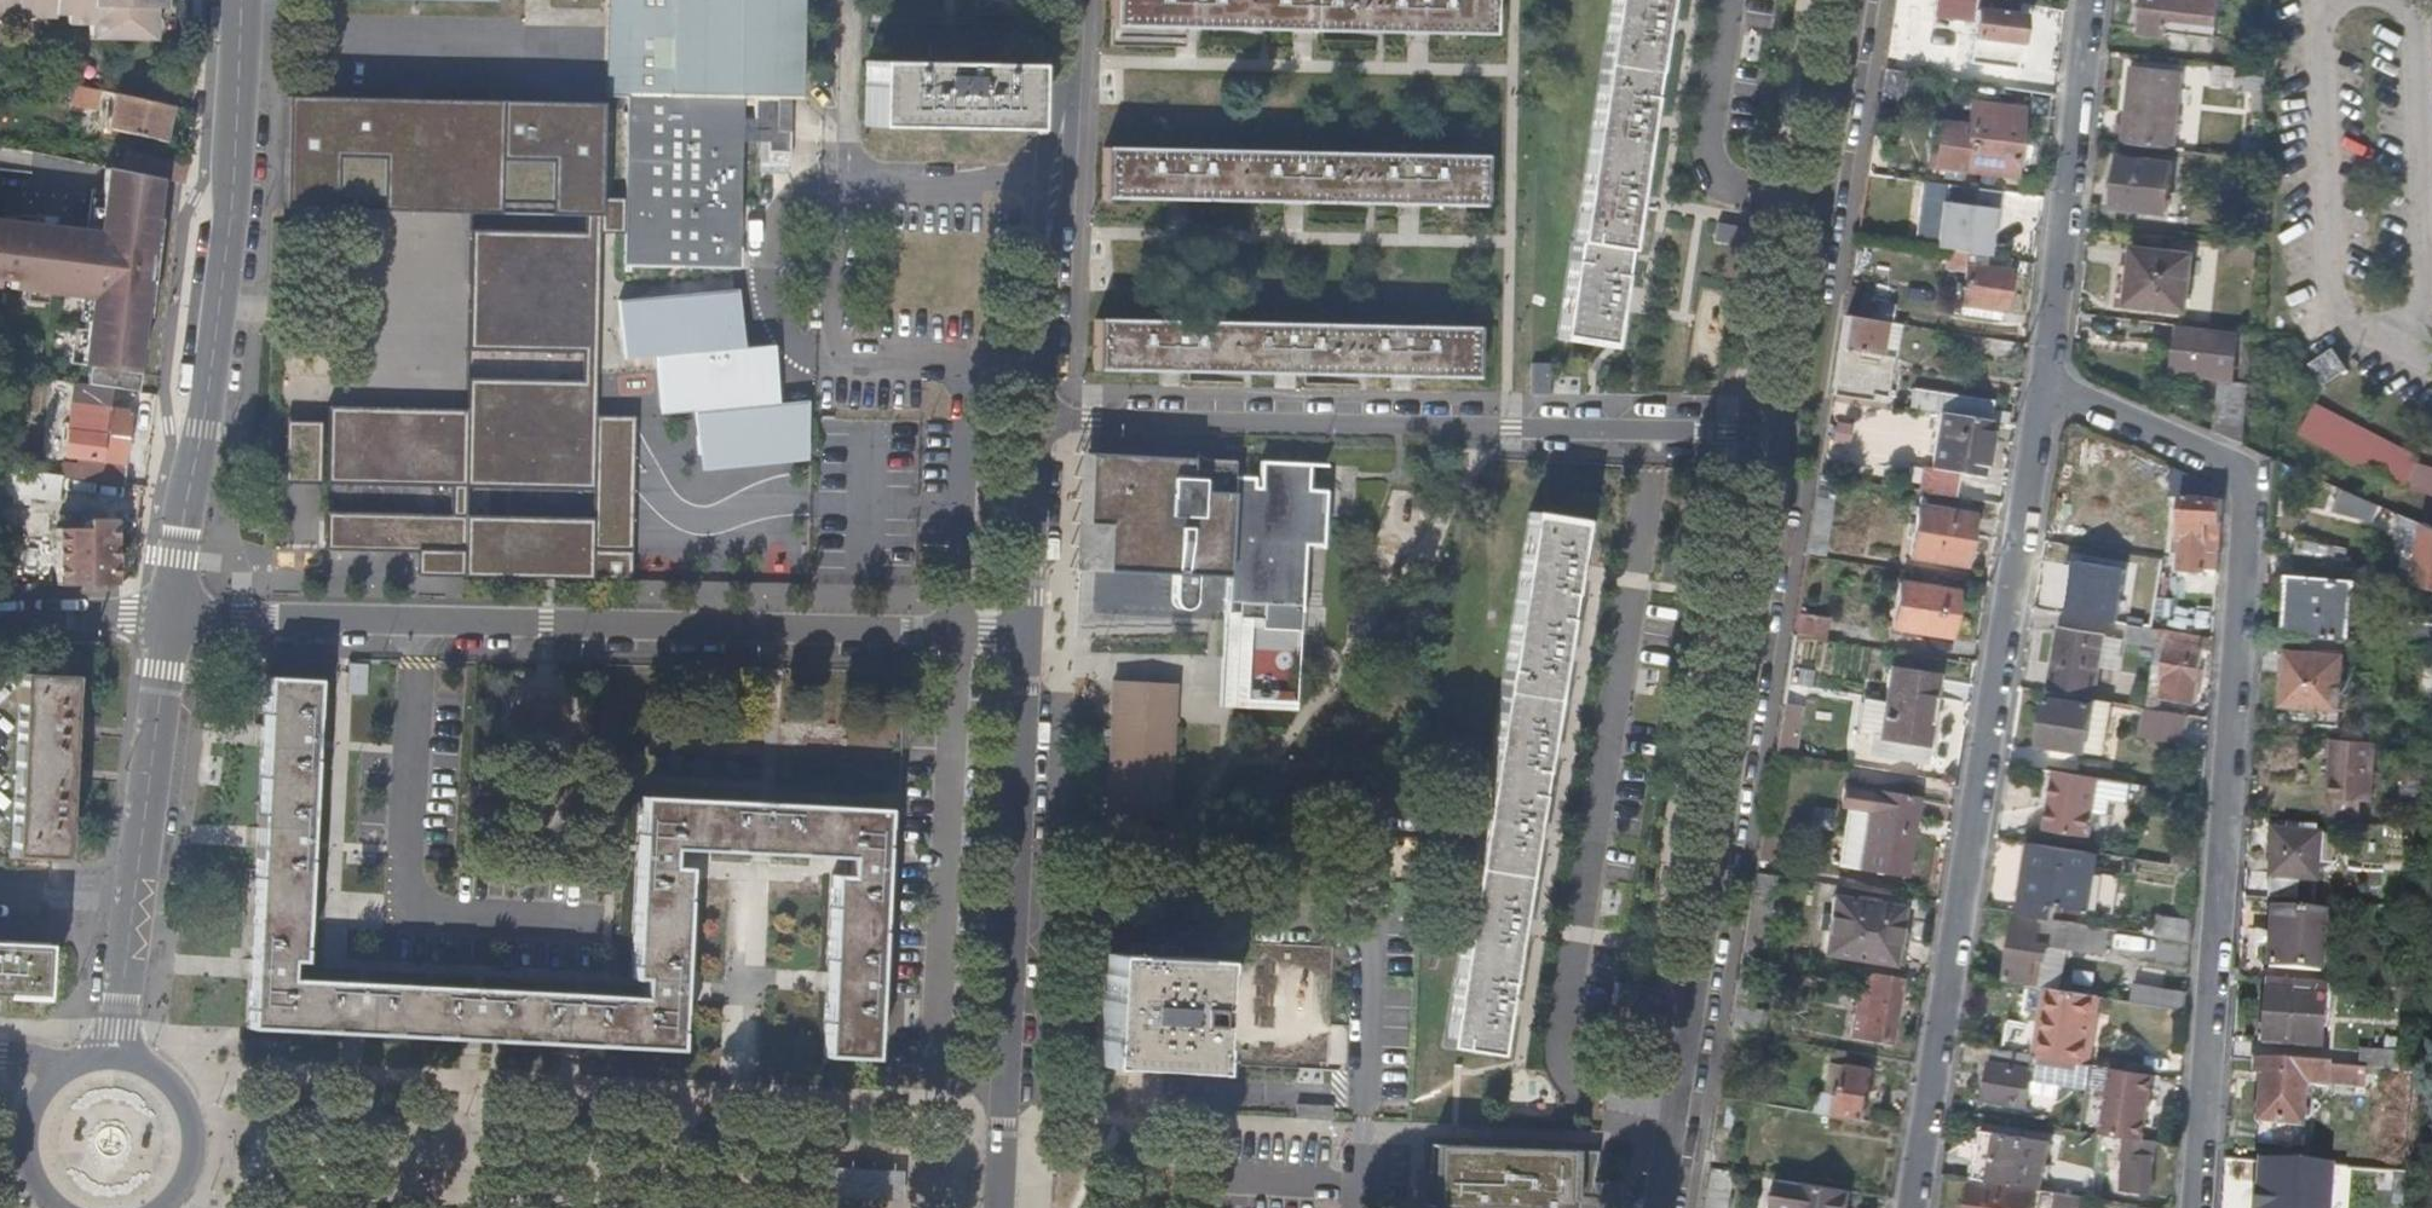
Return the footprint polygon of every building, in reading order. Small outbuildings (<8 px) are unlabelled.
[(14,16),(14,20),(56,21),(55,18),(62,18),(63,25),(86,28),(86,42),(153,42),(154,8),(158,9),(158,0),(0,0),(0,15),(14,16)] [(608,99),(630,100),(632,0),(608,0),(608,99)] [(742,99),(799,99),(801,0),(632,0),(630,100),(742,99)] [(1494,0),(1115,0),(1115,28),(1154,29),(1305,32),(1445,34),(1494,35),(1494,0)] [(1608,346),(1614,311),(1630,206),(1631,200),(1632,192),(1643,125),(1644,119),(1645,111),(1658,30),(1659,24),(1660,16),(1663,0),(1611,0),(1557,338),(1608,346)] [(1940,18),(1973,23),(1975,8),(1976,0),(1943,0),(1940,18)] [(2021,4),(1995,0),(1976,0),(1975,8),(2019,14),(2021,4)] [(2143,36),(2166,39),(2167,35),(2219,40),(2223,0),(2147,0),(2143,36)] [(2015,43),(2019,14),(1975,8),(1973,23),(1967,55),(1993,59),(1995,40),(2015,43)] [(1669,17),(1660,16),(1659,24),(1658,30),(1667,32),(1669,17)] [(1022,128),(1024,67),(960,67),(868,67),(866,126),(1022,128)] [(2122,145),(2173,150),(2182,75),(2131,69),(2122,145)] [(157,140),(166,105),(51,78),(48,91),(67,95),(66,101),(110,110),(107,128),(157,140)] [(742,99),(630,100),(624,265),(739,269),(742,99)] [(456,411),(397,410),(328,409),(328,411),(327,456),(327,487),(395,489),(398,489),(452,490),(453,517),(397,516),(394,516),(325,514),(325,553),(393,554),(397,554),(419,555),(466,556),(465,580),(632,579),(633,555),(593,554),(594,521),(468,518),(468,491),(595,494),(597,414),(603,106),(288,102),(287,137),(419,139),(418,203),(586,206),(585,234),(470,232),(469,353),(583,356),(582,384),(468,380),(467,418),(456,418),(456,411)] [(2023,108),(1970,103),(1966,142),(1945,140),(1941,168),(1964,170),(1981,172),(1981,179),(1993,180),(1993,173),(2016,176),(2023,108)] [(1654,112),(1645,111),(1644,119),(1643,125),(1652,126),(1654,112)] [(285,199),(418,203),(419,139),(287,137),(285,199)] [(181,182),(183,163),(125,150),(121,170),(165,178),(181,182)] [(1485,157),(1105,151),(1104,200),(1145,200),(1301,202),(1442,204),(1484,205),(1485,157)] [(2118,179),(2116,189),(2114,209),(2166,215),(2172,166),(2120,160),(2118,179)] [(121,170),(95,164),(92,176),(90,187),(80,185),(71,233),(71,235),(56,233),(57,231),(0,221),(0,281),(73,294),(67,326),(58,324),(51,360),(87,365),(133,372),(137,341),(140,315),(147,315),(155,248),(160,209),(163,192),(165,178),(121,170)] [(2109,188),(2116,189),(2118,179),(2111,178),(2109,188)] [(1997,209),(1999,191),(1947,186),(1945,202),(1939,202),(1933,248),(1985,255),(1988,227),(1990,208),(1997,209)] [(1641,193),(1632,192),(1631,200),(1630,206),(1639,206),(1640,201),(1641,193)] [(1995,228),(1997,209),(1990,208),(1988,227),(1995,228)] [(57,231),(58,223),(0,213),(0,221),(57,231)] [(2136,266),(2132,303),(2189,309),(2193,257),(2137,251),(2136,266)] [(1964,274),(1969,255),(1945,252),(1943,271),(1964,274)] [(1987,258),(1969,255),(1964,274),(1961,305),(1974,306),(1996,310),(2005,311),(2011,271),(1985,269),(1987,258)] [(2011,261),(1987,258),(1985,269),(2011,271),(2011,261)] [(2120,302),(2132,303),(2136,266),(2122,265),(2120,302)] [(737,288),(617,299),(622,357),(742,347),(737,288)] [(1996,310),(1974,306),(1974,312),(1995,316),(1996,310)] [(1896,326),(1842,318),(1830,395),(1857,400),(1857,394),(1883,397),(1896,326)] [(1475,327),(1096,320),(1095,370),(1142,370),(1274,373),(1424,376),(1475,377),(1475,327)] [(2248,367),(2249,355),(2245,355),(2245,338),(2201,332),(2198,376),(2234,380),(2235,367),(2248,367)] [(773,344),(654,355),(659,413),(779,402),(773,344)] [(2344,377),(2345,359),(2317,358),(2316,376),(2344,377)] [(87,365),(84,384),(109,387),(136,391),(137,373),(133,372),(87,365)] [(84,384),(71,382),(70,398),(106,403),(109,387),(84,384)] [(1911,386),(1908,408),(1923,410),(1925,388),(1911,386)] [(1925,388),(1923,410),(1941,413),(1989,421),(1993,400),(1925,388)] [(65,429),(68,430),(106,434),(109,408),(111,408),(112,404),(106,403),(70,398),(68,398),(65,429)] [(811,461),(813,419),(813,410),(813,400),(693,410),(699,468),(811,461)] [(2179,406),(2175,415),(2243,447),(2245,429),(2222,426),(2179,406)] [(2423,466),(2312,407),(2300,433),(2409,491),(2423,466)] [(60,460),(58,476),(121,484),(129,410),(111,408),(109,408),(106,434),(68,430),(64,455),(77,456),(76,462),(60,460)] [(1941,413),(1932,467),(1957,471),(1962,473),(1964,463),(1982,466),(1989,421),(1941,413)] [(594,521),(593,554),(633,555),(635,461),(636,415),(624,415),(597,414),(595,494),(594,521)] [(287,486),(322,486),(322,426),(286,426),(287,486)] [(1085,526),(1087,456),(1074,456),(1067,569),(1157,571),(1159,551),(1118,545),(1123,528),(1085,526)] [(1159,551),(1157,571),(1173,572),(1173,597),(1173,602),(1176,606),(1181,609),(1185,609),(1190,606),(1196,601),(1196,575),(1225,575),(1225,601),(1231,601),(1241,601),(1241,617),(1258,617),(1258,603),(1298,603),(1300,546),(1317,546),(1320,465),(1260,464),(1259,487),(1253,487),(1253,480),(1233,479),(1234,462),(1087,456),(1085,526),(1123,528),(1118,545),(1159,551)] [(1980,475),(1982,466),(1964,463),(1962,473),(1980,475)] [(1922,466),(1918,490),(1953,495),(1957,471),(1932,467),(1922,466)] [(1830,498),(1813,495),(1805,549),(1822,551),(1830,498)] [(2377,505),(2356,495),(2351,509),(2370,519),(2377,505)] [(2220,522),(2222,500),(2179,498),(2177,519),(2208,522),(2220,522)] [(1971,516),(1918,505),(1910,551),(1963,560),(1971,516)] [(1578,519),(1529,512),(1443,1045),(1493,1053),(1499,1012),(1500,1005),(1502,998),(1512,933),(1513,926),(1515,917),(1528,835),(1529,828),(1531,820),(1541,756),(1542,749),(1543,742),(1556,661),(1557,654),(1558,646),(1569,579),(1571,572),(1572,565),(1578,519)] [(2420,523),(2401,515),(2396,527),(2401,528),(2420,531),(2420,523)] [(54,527),(53,586),(109,585),(110,519),(83,519),(83,528),(54,527)] [(2208,522),(2177,519),(2176,541),(2178,541),(2177,567),(2205,569),(2206,553),(2208,522)] [(2218,554),(2220,522),(2208,522),(2206,553),(2218,554)] [(2416,583),(2431,586),(2431,528),(2420,523),(2420,531),(2418,545),(2416,583)] [(2401,544),(2418,545),(2420,531),(2401,528),(2401,544)] [(2327,544),(2296,536),(2291,551),(2323,560),(2327,544)] [(466,556),(419,555),(418,579),(465,580),(466,556)] [(1822,559),(1803,556),(1801,573),(1818,576),(1820,576),(1822,559)] [(2127,566),(2075,557),(2066,611),(2117,620),(2127,566)] [(1581,567),(1572,565),(1571,572),(1569,579),(1578,580),(1580,573),(1581,567)] [(2289,577),(2286,636),(2343,640),(2345,582),(2289,577)] [(1953,589),(1896,580),(1890,626),(1946,635),(1953,589)] [(1231,617),(1241,617),(1241,601),(1231,601),(1231,617)] [(1297,629),(1298,603),(1258,603),(1258,617),(1258,628),(1297,629)] [(1813,613),(1795,611),(1791,634),(1825,639),(1828,616),(1813,613)] [(2152,627),(2124,623),(2123,637),(2156,642),(2157,629),(2152,627)] [(2057,628),(2047,692),(2092,699),(2097,663),(2100,633),(2057,628)] [(2200,636),(2161,629),(2158,673),(2162,673),(2161,696),(2196,699),(2200,636)] [(2113,635),(2100,633),(2097,663),(2109,664),(2113,635)] [(1567,648),(1558,646),(1557,654),(1556,661),(1565,662),(1566,655),(1567,648)] [(2425,647),(2421,694),(2431,695),(2431,647),(2425,647)] [(2344,656),(2286,652),(2282,706),(2317,709),(2315,724),(2338,726),(2344,656)] [(1937,676),(1890,668),(1885,697),(1870,694),(1869,703),(1884,707),(1880,736),(1927,744),(1937,676)] [(57,857),(59,817),(60,808),(60,800),(64,733),(64,725),(65,717),(67,676),(16,674),(6,855),(38,856),(57,857)] [(821,1056),(871,1059),(885,808),(768,801),(641,792),(631,977),(648,978),(647,1001),(329,983),(285,981),(286,961),(301,962),(308,844),(313,744),(317,680),(268,679),(265,733),(259,839),(253,952),(249,1027),(456,1038),(584,1044),(677,1049),(681,977),(687,868),(671,866),(672,856),(672,847),(758,852),(848,858),(847,865),(846,876),(831,876),(825,982),(821,1056)] [(1110,705),(1171,708),(1172,686),(1111,683),(1110,705)] [(2092,705),(2048,698),(2039,743),(2085,751),(2092,705)] [(1165,822),(1171,708),(1110,705),(1104,819),(1165,822)] [(2140,740),(2174,739),(2174,711),(2140,712),(2140,740)] [(1807,734),(1789,731),(1787,749),(1803,752),(1807,734)] [(2318,738),(2299,737),(2299,741),(2299,752),(2316,753),(2318,738)] [(2324,798),(2334,799),(2361,802),(2373,802),(2376,743),(2330,739),(2324,798)] [(1552,743),(1543,742),(1542,749),(1541,756),(1549,757),(1551,750),(1552,743)] [(2101,777),(2055,768),(2046,826),(2093,834),(2096,809),(2101,777)] [(2101,777),(2096,809),(2111,812),(2116,779),(2101,777)] [(1917,796),(1844,784),(1832,862),(1904,875),(1917,796)] [(2334,799),(2333,822),(2361,823),(2361,802),(2334,799)] [(60,808),(59,817),(67,817),(69,801),(60,800),(60,808)] [(1529,828),(1528,835),(1537,836),(1538,828),(1539,821),(1531,820),(1529,828)] [(2272,833),(2267,899),(2295,902),(2297,881),(2315,881),(2319,835),(2272,833)] [(2098,854),(2027,843),(2017,898),(2088,909),(2098,854)] [(2196,868),(2178,866),(2176,880),(2195,884),(2196,868)] [(1891,962),(1895,939),(1900,906),(1834,895),(1825,951),(1891,962)] [(2316,915),(2272,912),(2270,934),(2254,932),(2253,946),(2269,947),(2268,967),(2313,971),(2316,915)] [(2156,915),(2154,934),(2190,940),(2192,921),(2156,915)] [(2027,981),(2027,983),(2041,986),(2059,989),(2066,948),(2104,955),(2108,927),(2075,922),(2075,925),(2015,916),(2006,977),(2027,981)] [(1513,926),(1512,933),(1522,934),(1523,925),(1524,919),(1515,917),(1513,926)] [(1904,941),(1895,939),(1891,962),(1901,963),(1904,941)] [(0,941),(0,993),(39,995),(40,953),(41,943),(35,943),(0,941)] [(1259,946),(1256,1030),(1326,1032),(1329,948),(1259,946)] [(1091,1064),(1128,1067),(1129,1045),(1163,1046),(1162,1069),(1197,1071),(1198,1044),(1202,971),(1203,960),(1156,958),(1097,954),(1091,1064)] [(2136,966),(2133,984),(2161,988),(2163,971),(2136,966)] [(1899,1041),(1908,980),(1867,974),(1858,1036),(1899,1041)] [(2309,983),(2267,980),(2263,1044),(2319,1047),(2322,996),(2308,995),(2309,983)] [(1653,988),(1624,983),(1616,982),(1613,1004),(1620,1006),(1650,1010),(1653,988)] [(2131,1000),(2186,1010),(2187,992),(2161,988),(2133,984),(2131,1000)] [(2033,1054),(2090,1063),(2093,1040),(2090,1039),(2092,1017),(2096,1017),(2099,995),(2059,989),(2041,986),(2033,1054)] [(1500,1005),(1499,1012),(1509,1012),(1511,999),(1502,998),(1500,1005)] [(1129,1045),(1128,1067),(1144,1068),(1162,1069),(1163,1046),(1129,1045)] [(2028,1078),(2086,1088),(2090,1063),(2033,1054),(1990,1047),(1981,1100),(2016,1107),(2019,1094),(2025,1094),(2028,1078)] [(1875,1055),(1840,1049),(1837,1066),(1850,1067),(1873,1071),(1875,1055)] [(2361,1070),(2397,1073),(2397,1055),(2362,1052),(2361,1070)] [(2321,1053),(2320,1067),(2351,1070),(2351,1055),(2321,1053)] [(2256,1062),(2247,1061),(2246,1076),(2255,1076),(2256,1062)] [(2256,1062),(2255,1076),(2252,1126),(2292,1129),(2295,1129),(2298,1088),(2300,1066),(2256,1062)] [(1850,1067),(1837,1066),(1833,1092),(1839,1093),(1846,1095),(1850,1067)] [(2320,1067),(2300,1066),(2298,1088),(2317,1089),(2318,1086),(2355,1088),(2357,1070),(2351,1070),(2320,1067)] [(1846,1095),(1839,1093),(1837,1115),(1864,1118),(1873,1071),(1850,1067),(1846,1095)] [(2112,1067),(2101,1134),(2127,1138),(2143,1140),(2153,1074),(2112,1067)] [(2292,1129),(2252,1126),(2251,1146),(2291,1149),(2292,1129)] [(1983,1129),(1975,1177),(1990,1180),(2038,1188),(2040,1188),(2047,1138),(1983,1129)] [(2149,1190),(2155,1142),(2143,1140),(2127,1138),(2121,1174),(2132,1175),(2130,1188),(2149,1190)] [(1572,1151),(1572,1149),(1429,1143),(1429,1144),(1429,1145),(1427,1187),(1427,1207),(1430,1207),(1571,1207),(1571,1198),(1588,1198),(1596,1152),(1572,1151)] [(2257,1163),(2254,1207),(2265,1207),(2268,1164),(2257,1163)] [(2265,1207),(2329,1207),(2331,1168),(2268,1164),(2265,1207)] [(818,1167),(816,1207),(910,1207),(911,1170),(818,1167)] [(2119,1186),(2130,1188),(2132,1175),(2121,1174),(2119,1186)] [(1777,1179),(1773,1207),(1843,1207),(1846,1190),(1777,1179)] [(1990,1180),(1989,1184),(1970,1181),(1966,1207),(2034,1207),(2038,1188),(1990,1180)]
